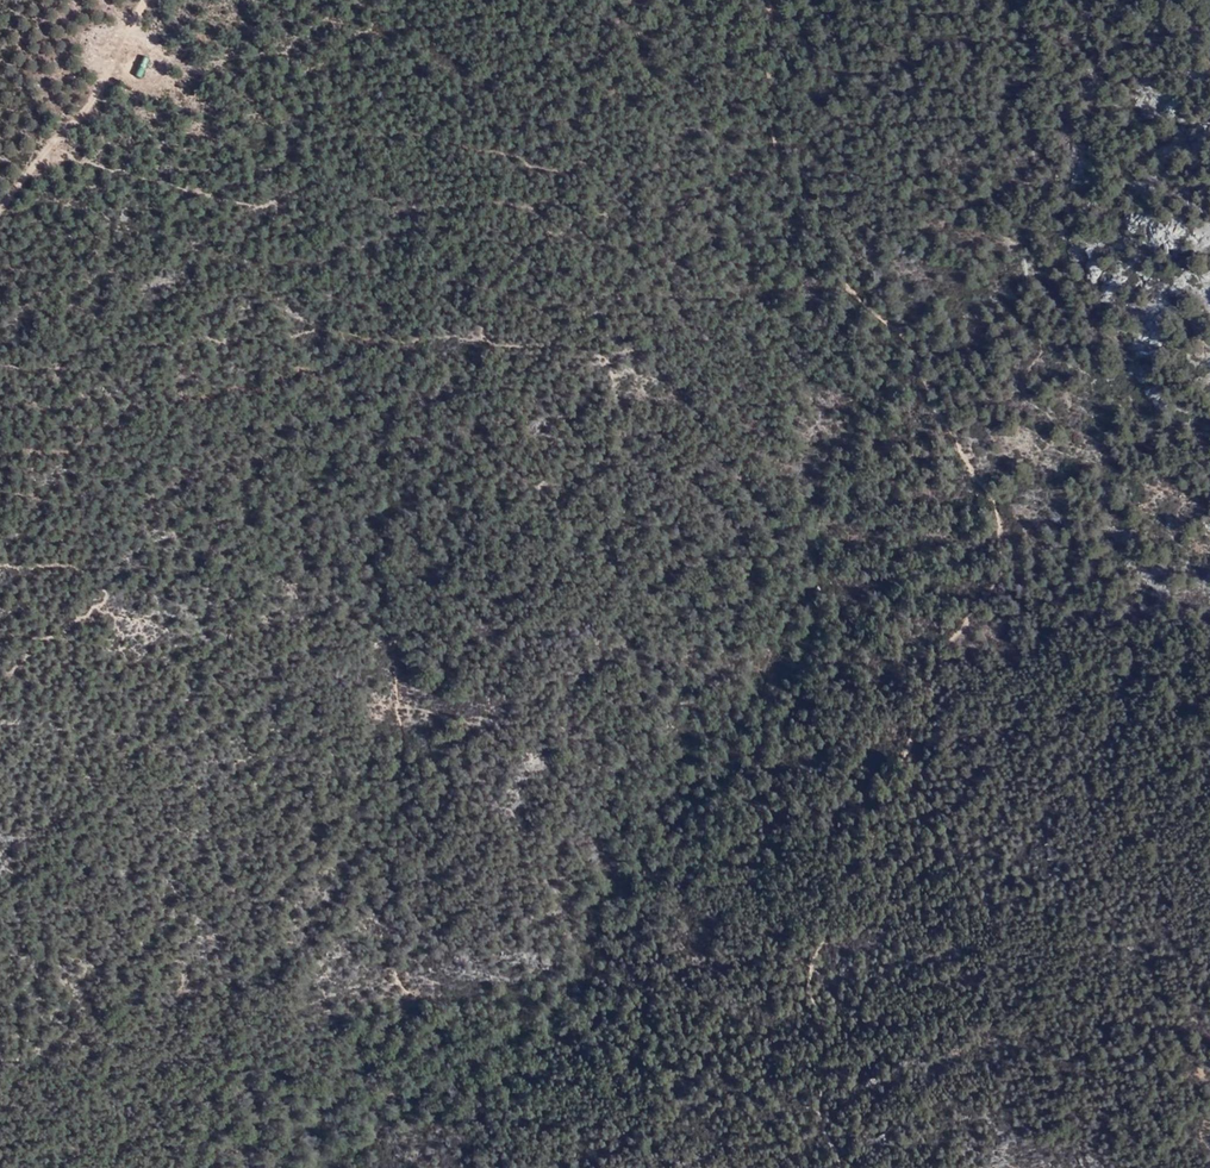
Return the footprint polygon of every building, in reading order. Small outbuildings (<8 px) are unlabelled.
[(142,55),(133,73),(140,76),(149,58),(142,55)]
